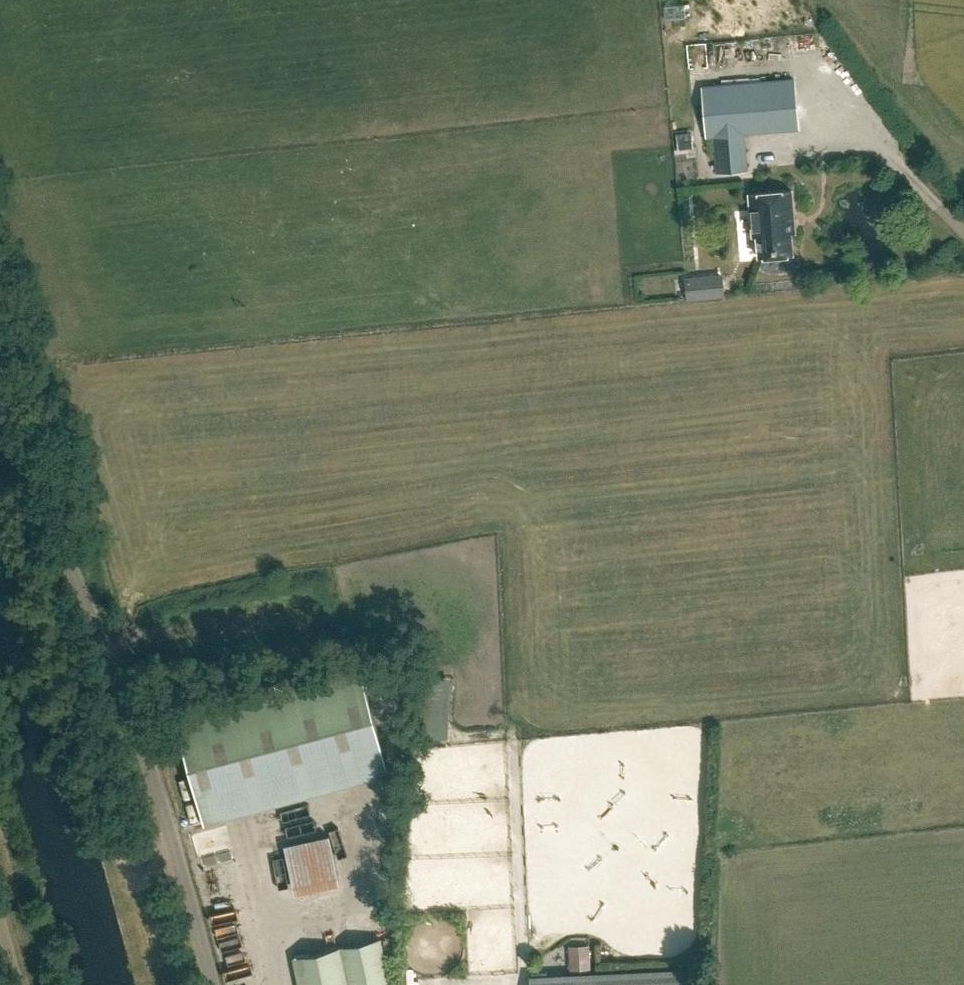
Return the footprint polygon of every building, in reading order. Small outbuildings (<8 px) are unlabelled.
[(748,170),(745,134),(799,130),(794,80),(703,87),(707,137),(714,137),(717,173),(748,170)] [(693,147),(690,131),(676,134),(678,149),(693,147)] [(793,254),(791,233),(795,232),(792,191),(749,194),(753,236),(757,236),(758,257),(793,254)] [(688,297),(723,294),(721,276),(687,279),(688,297)] [(205,823),(390,773),(359,658),(174,708),(205,823)] [(423,679),(419,737),(439,738),(442,680),(423,679)] [(294,894),(339,884),(328,835),(284,844),(294,894)] [(196,859),(201,899),(221,896),(216,856),(196,859)] [(379,938),(293,957),(299,984),(389,984),(379,938)] [(568,946),(569,969),(591,968),(590,945),(568,946)] [(413,984),(413,968),(400,968),(400,984),(413,984)] [(690,968),(530,976),(530,984),(691,984),(690,968)]
